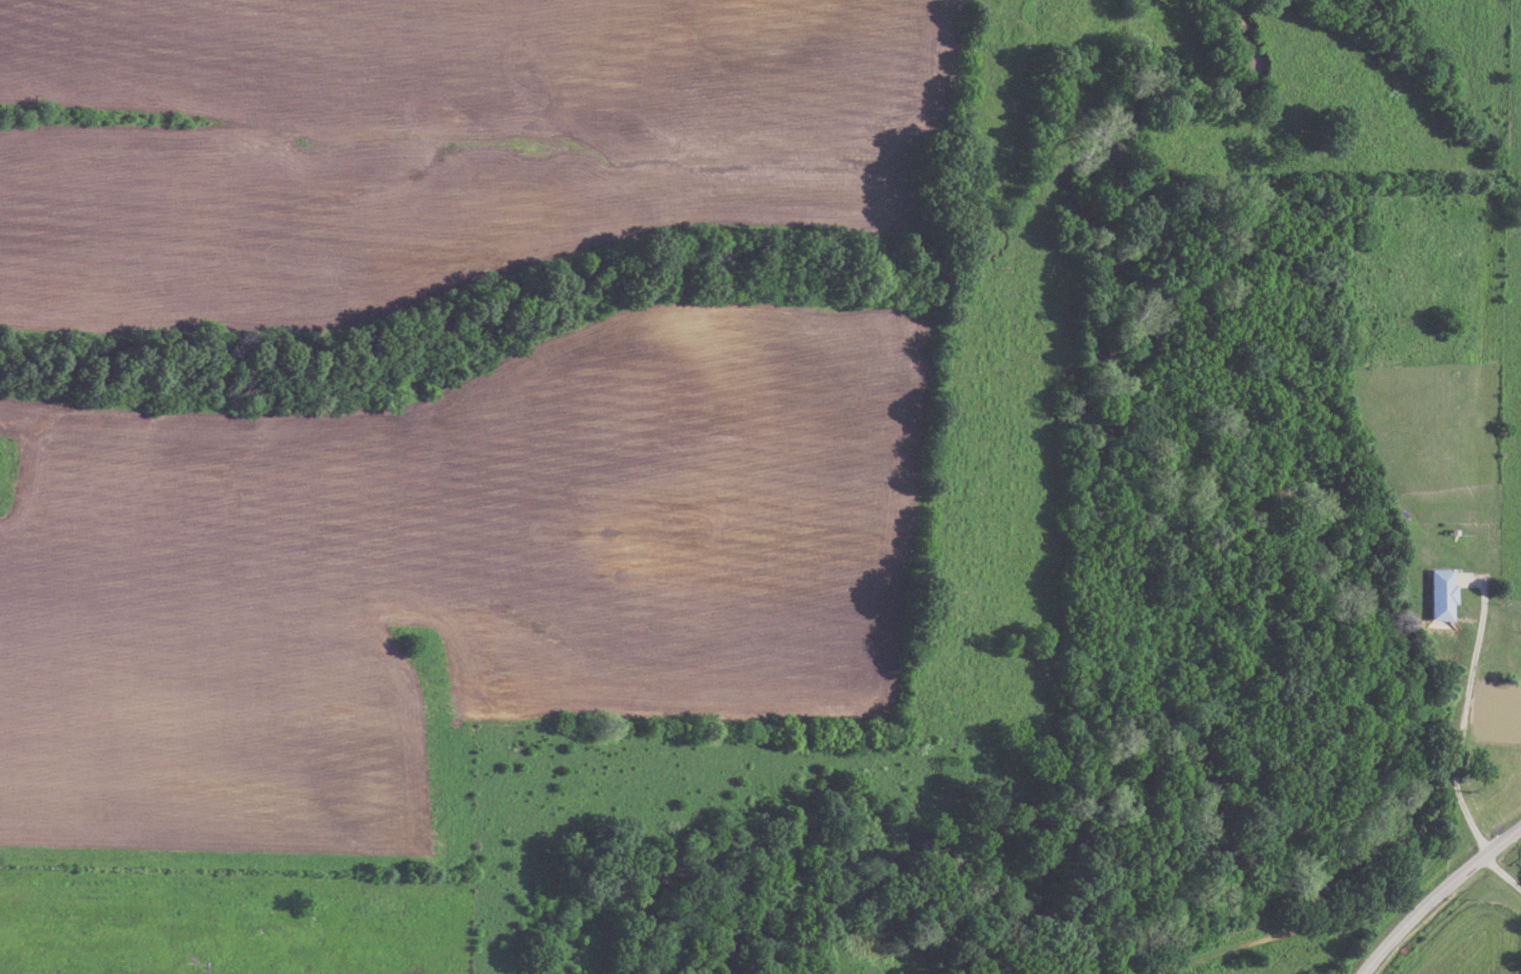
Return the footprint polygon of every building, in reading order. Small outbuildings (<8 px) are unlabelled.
[(1421,620),(1446,621),(1447,570),(1422,569),(1421,620)]
